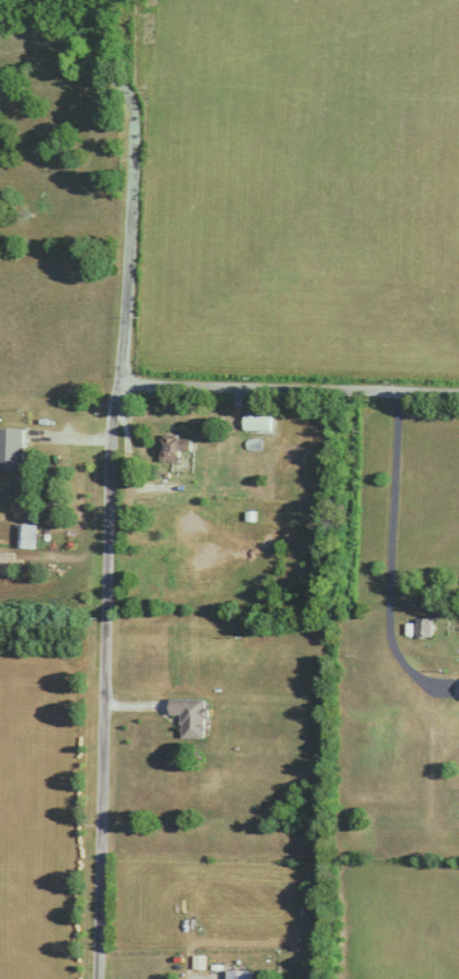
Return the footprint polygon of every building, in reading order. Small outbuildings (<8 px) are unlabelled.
[(274,431),(274,416),(246,416),(246,431),(274,431)] [(25,428),(0,428),(0,470),(25,470),(25,428)] [(162,460),(181,460),(181,450),(194,450),(194,437),(162,437),(162,460)] [(40,540),(40,524),(21,524),(21,540),(40,540)] [(432,620),(414,620),(414,638),(432,638),(432,620)] [(207,738),(208,699),(173,698),(172,715),(185,715),(185,738),(207,738)] [(252,970),(228,970),(228,978),(252,978),(252,970)]
